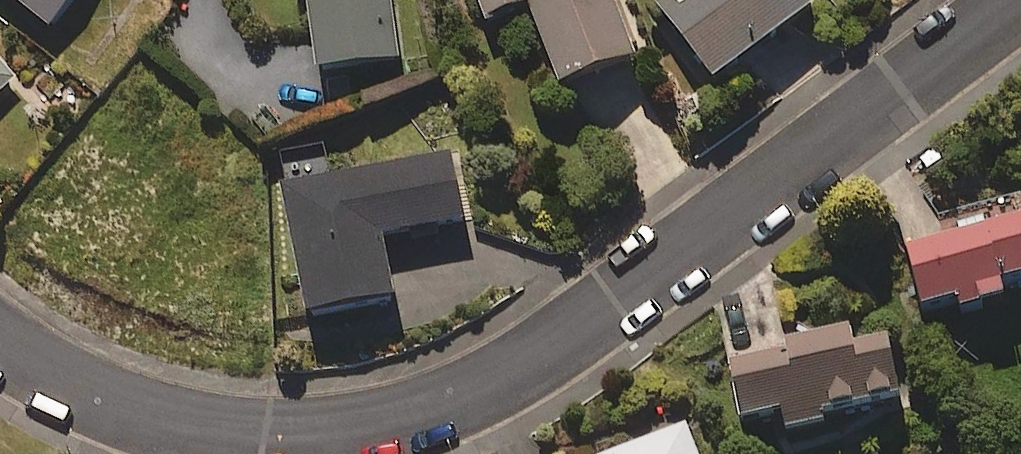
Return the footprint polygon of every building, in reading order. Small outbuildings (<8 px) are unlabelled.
[(55,40),(86,0),(4,0),(55,40)] [(392,0),(313,0),(323,83),(402,73),(392,0)] [(493,34),(536,17),(569,102),(643,74),(615,0),(480,0),(493,34)] [(813,0),(685,0),(663,17),(724,97),(827,18),(813,0)] [(0,62),(0,106),(22,85),(0,62)] [(472,233),(458,163),(288,197),(316,334),(403,316),(390,249),(472,233)] [(929,320),(968,313),(971,328),(1017,319),(1013,297),(1020,296),(1020,235),(917,254),(929,320)] [(861,360),(857,340),(779,357),(780,365),(736,375),(749,437),(790,428),(793,440),(912,414),(898,352),(861,360)] [(691,427),(621,453),(701,453),(691,427)]
